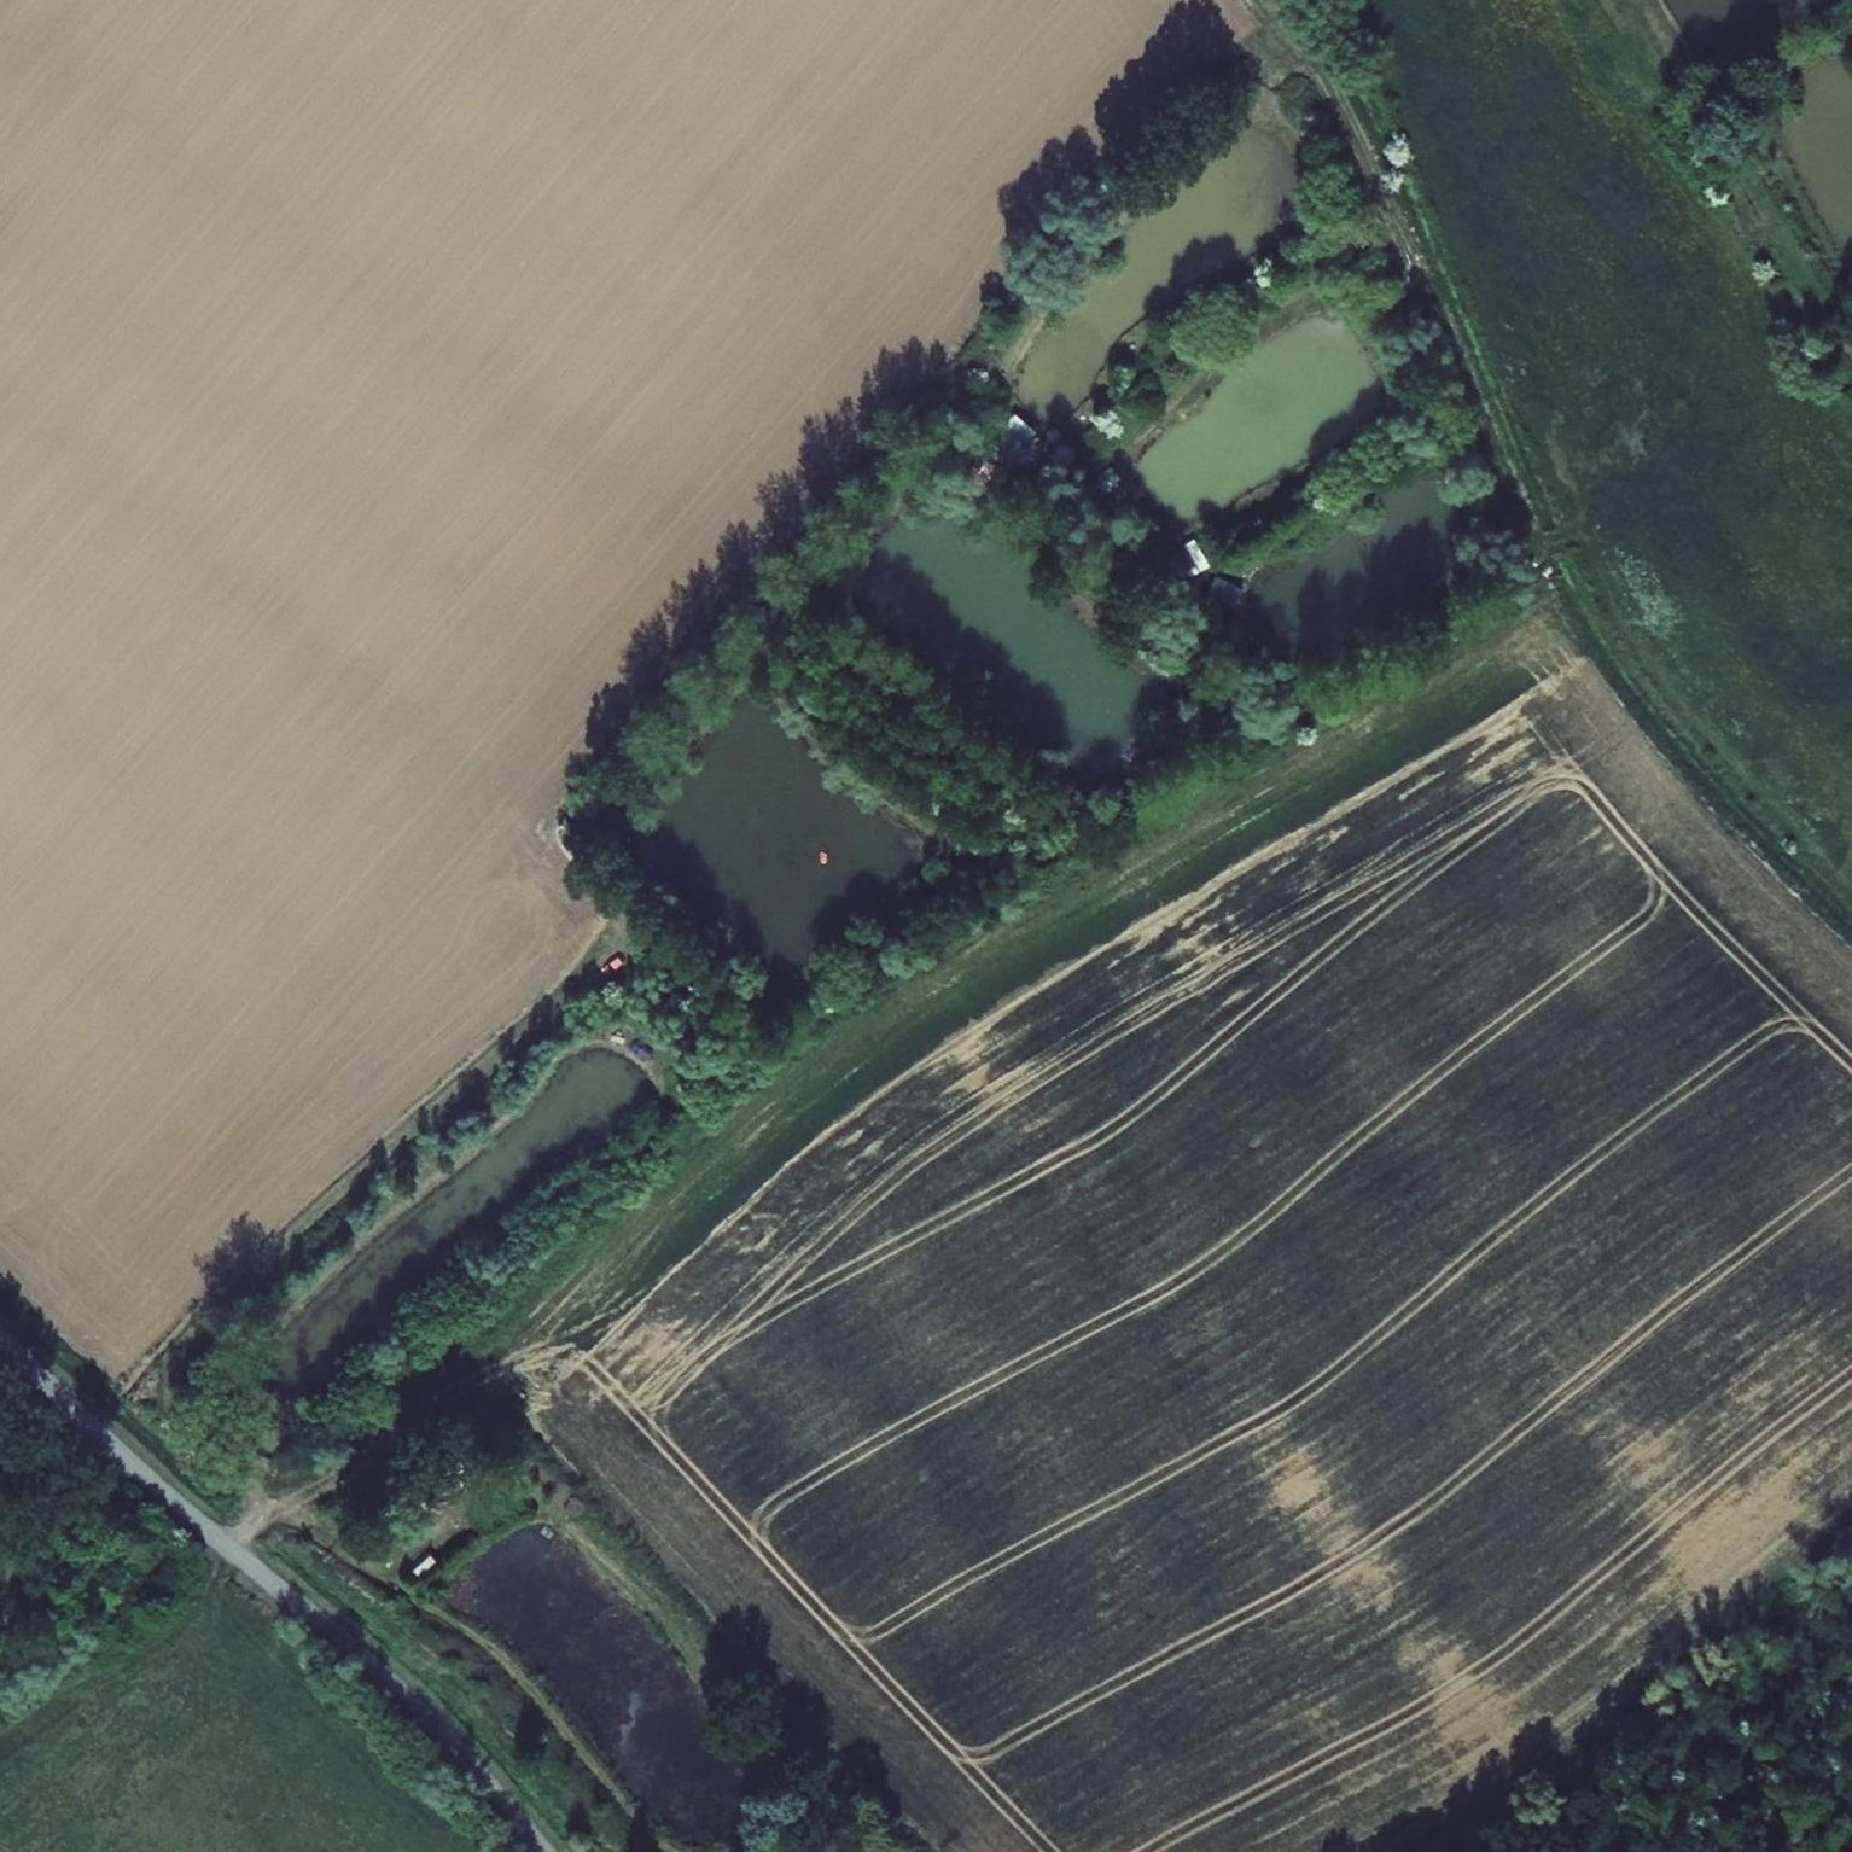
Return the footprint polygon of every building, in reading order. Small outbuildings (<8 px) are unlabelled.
[(1012,414),(996,434),(1016,451),(1033,432),(1012,414)]
